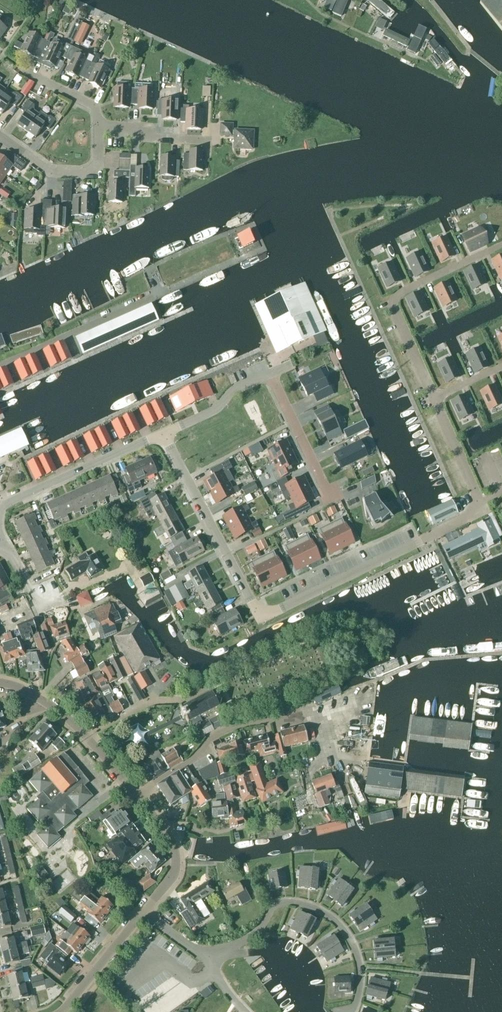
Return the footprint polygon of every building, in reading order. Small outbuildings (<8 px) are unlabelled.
[(324,10),(333,14),(338,0),(328,0),(324,10)] [(333,14),(343,18),(350,0),(338,0),(333,14)] [(379,0),(369,0),(368,2),(388,19),(394,13),(379,0)] [(479,3),(492,20),(501,12),(501,0),(482,0),(479,3)] [(492,20),(501,32),(501,12),(492,20)] [(82,21),(74,40),(82,43),(90,24),(82,21)] [(419,26),(408,50),(413,53),(425,29),(419,26)] [(409,43),(385,32),(382,39),(406,50),(409,43)] [(38,59),(46,42),(41,39),(29,33),(21,51),(32,57),(33,57),(38,59)] [(433,36),(425,42),(425,45),(450,74),(458,66),(433,36)] [(66,59),(72,47),(54,38),(51,44),(46,42),(38,59),(36,63),(50,69),(53,67),(55,67),(60,56),(66,59)] [(84,79),(91,63),(86,61),(89,55),(72,47),(66,59),(71,61),(66,73),(78,78),(78,77),(84,79)] [(91,63),(84,79),(89,82),(88,83),(100,89),(106,77),(110,79),(113,73),(109,71),(111,66),(100,61),(98,65),(97,64),(97,65),(91,63)] [(134,105),(135,89),(129,89),(128,89),(129,83),(118,82),(117,88),(116,88),(115,108),(128,109),(128,105),(134,105)] [(135,89),(134,105),(139,106),(139,109),(152,110),(153,90),(153,85),(141,85),(141,90),(140,89),(140,90),(135,89)] [(0,98),(0,113),(2,115),(10,103),(15,107),(22,97),(16,93),(10,93),(7,97),(3,94),(0,98)] [(176,101),(176,97),(167,93),(166,93),(165,100),(158,100),(158,116),(163,117),(163,120),(176,121),(177,101),(176,101)] [(26,132),(36,118),(32,114),(34,111),(34,106),(27,101),(20,110),(25,114),(17,126),(26,132)] [(201,130),(201,110),(189,110),(189,106),(181,106),(180,123),(188,123),(187,130),(201,130)] [(36,118),(26,132),(35,138),(44,127),(48,130),(55,120),(50,117),(47,117),(48,116),(41,112),(36,118)] [(235,131),(232,131),(232,125),(221,124),(220,136),(232,136),(235,136),(234,149),(252,150),(253,132),(235,131)] [(202,171),(203,151),(189,151),(189,154),(184,154),(183,171),(202,171)] [(5,176),(12,166),(20,172),(25,165),(10,155),(5,161),(0,157),(0,173),(5,176)] [(179,178),(180,162),(174,161),(174,158),(161,157),(160,177),(162,177),(162,180),(164,181),(166,182),(168,182),(170,181),(172,180),(172,178),(179,178)] [(130,179),(129,197),(135,197),(136,190),(148,191),(148,189),(149,169),(136,169),(136,166),(131,166),(131,172),(130,172),(130,179)] [(130,179),(130,172),(114,171),(114,178),(118,178),(117,183),(110,183),(109,203),(122,203),(123,179),(130,179)] [(6,200),(11,193),(2,188),(0,191),(0,196),(6,200)] [(93,216),(94,196),(74,196),(73,216),(93,216)] [(46,201),(41,200),(40,211),(26,210),(25,234),(37,235),(37,237),(44,237),(45,228),(46,212),(46,201)] [(52,201),(46,201),(46,212),(45,228),(51,228),(65,229),(66,209),(52,209),(52,201)] [(477,230),(463,237),(470,252),(484,245),(487,244),(485,236),(480,229),(477,230)] [(242,250),(252,246),(248,235),(235,241),(239,251),(242,250)] [(447,242),(446,239),(439,241),(433,245),(435,248),(442,262),(454,256),(447,242)] [(421,257),(420,255),(413,256),(408,260),(409,263),(416,278),(428,272),(421,257)] [(499,275),(500,278),(501,278),(501,256),(492,261),(499,275)] [(392,265),(385,266),(379,270),(380,273),(387,288),(400,282),(393,267),(392,265)] [(486,285),(477,266),(464,272),(472,289),(479,287),(486,285)] [(442,303),(443,306),(450,305),(455,301),(454,298),(447,283),(435,289),(442,303)] [(277,353),(325,331),(303,285),(279,296),(256,306),(269,334),(273,343),(277,353)] [(413,313),(414,316),(421,315),(427,311),(426,308),(419,293),(406,299),(413,313)] [(157,321),(151,305),(143,309),(145,312),(86,338),(84,335),(77,338),(83,353),(91,350),(89,346),(148,320),(150,324),(157,321)] [(43,323),(8,335),(11,344),(46,333),(43,323)] [(54,348),(61,364),(71,360),(64,344),(54,348)] [(52,368),(61,364),(54,348),(44,352),(52,368)] [(468,359),(475,374),(488,368),(481,353),(480,350),(473,352),(467,356),(469,359),(468,359)] [(25,361),(32,377),(42,373),(35,357),(25,361)] [(440,369),(447,383),(460,378),(453,363),(451,360),(445,362),(439,366),(440,369)] [(23,381),(32,377),(25,361),(16,365),(23,381)] [(3,390),(13,386),(6,370),(0,372),(0,382),(3,390)] [(329,386),(327,387),(319,370),(299,380),(304,392),(307,397),(316,393),(319,401),(333,394),(329,386)] [(212,395),(206,383),(209,382),(208,382),(192,389),(191,387),(192,387),(183,391),(184,391),(184,392),(171,398),(177,412),(191,405),(191,404),(197,401),(197,402),(214,395),(214,394),(212,395)] [(488,407),(489,409),(496,408),(501,404),(500,401),(501,401),(494,386),(481,392),(488,407)] [(471,411),(464,396),(451,402),(458,417),(458,416),(460,419),(466,418),(472,414),(471,411)] [(152,410),(158,422),(167,418),(159,401),(150,406),(152,410)] [(148,427),(158,422),(152,410),(150,406),(140,410),(148,427)] [(328,407),(315,414),(327,440),(341,434),(328,407)] [(122,419),(129,435),(139,431),(131,415),(122,419)] [(120,440),(129,435),(122,419),(112,424),(114,428),(120,440)] [(94,433),(102,448),(111,444),(103,428),(94,433)] [(20,432),(0,441),(0,458),(21,449),(27,446),(20,432)] [(92,453),(102,448),(94,433),(84,437),(86,442),(92,453)] [(66,446),(74,462),(83,458),(75,442),(66,446)] [(286,442),(268,451),(273,460),(291,452),(286,442)] [(360,443),(334,455),(341,469),(366,456),(360,443)] [(64,467),(74,462),(66,446),(56,451),(64,467)] [(276,468),(271,470),(273,475),(276,481),(287,476),(284,470),(297,464),(291,452),(273,461),(276,468)] [(38,459),(46,476),(55,472),(47,455),(38,459)] [(156,473),(150,458),(141,462),(141,460),(135,462),(136,464),(125,469),(128,474),(122,477),(129,493),(141,488),(138,481),(156,473)] [(36,481),(46,476),(38,459),(28,464),(36,481)] [(214,478),(205,482),(211,493),(217,490),(228,484),(234,481),(228,471),(232,469),(228,461),(210,470),(214,478)] [(99,481),(106,497),(111,495),(112,497),(118,495),(110,476),(99,481)] [(360,483),(362,490),(376,484),(375,476),(360,483)] [(304,478),(280,490),(282,495),(288,492),(291,498),(298,494),(309,488),(304,478)] [(105,498),(106,497),(99,481),(86,486),(93,503),(98,501),(99,503),(106,500),(105,498)] [(217,490),(211,493),(216,503),(240,491),(237,486),(231,489),(228,484),(217,490)] [(92,504),(93,503),(86,486),(75,491),(82,508),(86,506),(87,509),(87,508),(89,513),(95,510),(93,506),(92,504)] [(290,511),(275,518),(278,525),(307,511),(304,505),(314,500),(309,489),(309,488),(298,494),(291,498),(294,504),(288,506),(290,511)] [(79,509),(82,508),(75,491),(60,498),(67,514),(73,512),(74,514),(80,511),(79,509)] [(154,493),(139,501),(142,506),(149,519),(156,515),(159,520),(173,512),(164,494),(160,496),(157,498),(154,493)] [(380,504),(375,494),(363,500),(365,508),(369,517),(375,530),(375,529),(373,525),(380,522),(381,524),(382,524),(381,523),(389,517),(392,520),(393,519),(380,504)] [(67,515),(67,514),(60,498),(46,504),(54,521),(61,518),(62,520),(68,517),(67,515)] [(457,513),(452,502),(427,514),(433,525),(457,513)] [(229,529),(238,524),(247,520),(244,513),(249,510),(247,505),(224,518),(229,529)] [(162,527),(155,531),(158,537),(165,533),(169,540),(173,537),(175,542),(184,537),(182,533),(184,532),(173,512),(159,520),(162,527)] [(312,524),(320,521),(317,513),(308,517),(312,524)] [(21,536),(40,528),(39,527),(37,528),(34,521),(36,520),(34,514),(15,523),(21,536)] [(330,524),(335,534),(342,548),(353,543),(342,518),(330,524)] [(247,520),(238,524),(229,529),(235,539),(258,527),(255,522),(250,525),(247,520)] [(500,542),(489,520),(477,525),(479,530),(443,547),(449,559),(485,542),(488,548),(500,542)] [(342,548),(335,534),(330,524),(318,530),(330,554),(342,548)] [(26,548),(43,540),(40,534),(42,533),(40,528),(21,536),(26,548)] [(296,541),(301,550),(307,565),(319,559),(308,535),(296,541)] [(175,549),(168,553),(175,567),(204,552),(196,538),(187,542),(184,537),(175,542),(176,542),(172,544),(175,549)] [(265,538),(245,547),(249,556),(269,547),(265,538)] [(32,559),(48,551),(46,546),(48,545),(45,539),(43,540),(26,548),(32,559)] [(296,571),(307,565),(301,550),(296,541),(284,546),(296,571)] [(48,551),(32,559),(38,573),(54,566),(51,559),(54,558),(51,552),(49,553),(48,551)] [(262,557),(264,562),(273,581),(285,576),(273,551),(262,557)] [(88,558),(86,554),(78,558),(81,563),(64,572),(69,580),(85,571),(90,579),(102,572),(93,555),(88,558)] [(273,582),(264,562),(262,557),(250,563),(262,587),(273,582)] [(197,592),(212,584),(202,566),(187,574),(191,581),(184,585),(187,591),(194,587),(197,592)] [(13,600),(5,586),(9,584),(0,568),(0,604),(1,606),(13,600)] [(144,588),(154,582),(149,573),(139,579),(144,588)] [(177,604),(178,603),(188,598),(180,584),(170,590),(177,604)] [(213,614),(222,609),(220,605),(222,604),(212,584),(197,592),(201,599),(193,603),(196,609),(204,605),(208,612),(211,610),(213,614)] [(80,609),(92,604),(87,592),(75,597),(80,609)] [(113,612),(109,604),(84,615),(93,635),(98,633),(101,640),(117,633),(114,627),(122,623),(116,610),(113,612)] [(222,609),(213,614),(213,615),(210,616),(220,636),(242,624),(234,610),(225,615),(222,609)] [(36,628),(33,620),(16,626),(23,644),(33,640),(30,631),(31,630),(36,629),(36,628)] [(60,640),(70,636),(65,622),(50,627),(54,639),(59,637),(60,640)] [(135,674),(160,660),(140,624),(114,638),(135,674)] [(15,659),(15,660),(26,656),(20,639),(14,641),(11,632),(6,635),(15,659)] [(6,644),(0,646),(0,652),(4,664),(15,660),(15,659),(6,635),(0,638),(0,639),(0,640),(4,638),(6,644)] [(49,653),(43,635),(33,638),(39,656),(49,653)] [(71,640),(61,643),(67,654),(64,656),(68,663),(71,662),(80,656),(82,659),(89,655),(83,645),(76,649),(71,640)] [(28,673),(45,671),(37,651),(26,652),(28,673)] [(80,656),(71,662),(75,669),(84,664),(82,659),(80,656)] [(100,671),(103,677),(107,685),(108,684),(117,679),(118,682),(126,678),(132,674),(123,657),(118,660),(116,657),(98,667),(100,671)] [(84,664),(75,669),(79,678),(89,672),(84,664)] [(109,686),(108,684),(107,685),(103,677),(101,678),(98,672),(91,676),(100,693),(100,692),(104,699),(111,711),(113,716),(122,711),(118,701),(112,704),(109,699),(108,699),(103,689),(109,686)] [(142,673),(135,677),(138,682),(147,678),(146,677),(145,678),(142,673)] [(84,701),(100,693),(91,676),(75,684),(84,701)] [(133,677),(127,681),(139,702),(145,698),(133,677)] [(315,706),(341,694),(337,686),(311,697),(315,706)] [(106,720),(113,716),(111,711),(104,699),(100,692),(100,693),(84,701),(84,702),(80,705),(85,715),(87,714),(90,720),(97,716),(100,722),(106,719),(106,720)] [(188,723),(219,707),(221,701),(218,695),(212,693),(180,709),(183,713),(180,714),(183,720),(186,719),(188,723)] [(471,725),(412,718),(409,741),(444,745),(443,748),(468,751),(471,725)] [(204,736),(214,731),(209,721),(199,726),(204,736)] [(41,752),(57,735),(44,724),(29,741),(41,752)] [(276,742),(279,753),(280,757),(286,756),(284,748),(308,742),(304,726),(280,732),(282,741),(276,742)] [(279,753),(276,742),(269,744),(267,736),(242,742),(245,754),(259,750),(261,757),(279,753)] [(52,746),(58,752),(65,745),(59,739),(52,746)] [(232,759),(244,755),(241,742),(229,746),(229,748),(223,750),(217,752),(219,760),(231,756),(232,759)] [(178,758),(173,748),(161,755),(166,765),(167,765),(170,771),(184,763),(180,757),(178,758)] [(89,782),(64,753),(57,760),(56,759),(29,782),(40,795),(36,798),(38,800),(27,810),(38,823),(39,822),(44,829),(37,835),(48,848),(60,837),(57,833),(63,828),(64,828),(77,817),(74,813),(93,797),(84,787),(89,782)] [(12,770),(18,779),(41,764),(35,755),(16,767),(12,770)] [(149,783),(165,773),(156,760),(141,770),(149,783)] [(216,762),(198,772),(203,781),(207,780),(219,777),(220,777),(216,764),(216,763),(216,762)] [(221,763),(217,764),(220,775),(226,774),(223,764),(222,762),(221,763)] [(250,767),(251,772),(255,782),(257,790),(256,790),(263,803),(283,793),(277,780),(267,785),(260,763),(250,767)] [(399,798),(403,768),(368,763),(364,794),(399,798)] [(187,768),(179,773),(191,792),(201,806),(211,800),(207,793),(210,791),(204,781),(199,785),(197,781),(195,782),(195,781),(194,780),(195,780),(187,768)] [(464,778),(405,770),(402,790),(462,797),(464,778)] [(241,797),(242,802),(256,799),(251,783),(255,782),(251,772),(247,773),(234,777),(236,783),(241,797)] [(170,778),(157,786),(163,795),(171,806),(174,804),(191,792),(179,773),(178,773),(170,778)] [(217,778),(219,786),(223,785),(223,788),(236,783),(234,777),(233,773),(227,774),(220,777),(219,777),(217,778)] [(332,782),(330,777),(327,778),(312,784),(316,795),(315,795),(320,809),(330,805),(325,791),(334,788),(339,799),(343,797),(339,786),(337,780),(332,782)] [(227,801),(225,802),(225,803),(226,806),(234,804),(232,800),(241,797),(236,783),(223,788),(227,801)] [(212,804),(213,818),(223,817),(224,818),(228,818),(226,806),(225,803),(225,802),(224,794),(216,795),(217,804),(212,804)] [(356,806),(353,796),(349,797),(348,797),(344,798),(348,810),(356,806)] [(228,818),(230,828),(246,824),(243,811),(235,812),(234,804),(226,806),(228,818)] [(131,824),(121,809),(111,816),(108,812),(100,818),(103,823),(105,821),(116,836),(131,824)] [(92,823),(102,816),(98,811),(88,818),(92,823)] [(347,831),(344,820),(314,827),(317,838),(347,831)] [(122,865),(136,854),(134,850),(145,843),(133,826),(107,845),(120,862),(118,864),(120,865),(121,864),(122,865)] [(4,851),(9,849),(6,837),(1,839),(4,851)] [(151,874),(165,862),(150,844),(136,856),(129,861),(136,869),(138,868),(143,864),(151,874)] [(7,863),(12,861),(9,849),(4,851),(7,863)] [(12,861),(7,863),(10,875),(15,874),(12,861)] [(297,871),(297,876),(300,877),(299,888),(307,888),(307,889),(317,890),(317,888),(320,889),(320,884),(317,883),(318,870),(309,869),(310,868),(300,868),(300,872),(297,871)] [(284,873),(269,876),(272,890),(286,888),(284,873)] [(155,883),(150,875),(138,883),(144,892),(155,883)] [(346,885),(347,884),(339,879),(337,882),(334,881),(331,885),(334,887),(327,896),(335,901),(346,885)] [(190,929),(205,920),(199,912),(206,908),(201,900),(214,891),(208,882),(180,899),(186,908),(179,912),(190,929)] [(242,889),(239,883),(223,892),(227,900),(236,895),(242,905),(251,901),(244,888),(242,889)] [(335,901),(334,901),(342,907),(343,905),(345,907),(348,903),(346,901),(353,890),(346,885),(335,901)] [(16,899),(21,898),(18,886),(13,887),(16,899)] [(84,898),(107,916),(114,907),(102,898),(99,901),(89,892),(88,893),(84,898)] [(84,898),(78,893),(74,899),(84,907),(91,912),(88,915),(100,924),(107,916),(84,898)] [(19,912),(24,910),(21,898),(16,899),(19,912)] [(354,910),(350,913),(351,915),(350,916),(360,931),(369,925),(371,927),(375,924),(373,922),(376,920),(366,905),(355,913),(354,910)] [(24,910),(19,912),(22,924),(27,923),(24,910)] [(298,934),(308,916),(300,912),(295,922),(292,921),(290,925),(292,926),(290,930),(298,934)] [(0,915),(0,929),(14,926),(13,919),(9,920),(8,913),(0,915)] [(318,923),(315,922),(316,920),(308,916),(298,934),(307,938),(313,926),(315,928),(318,923)] [(32,937),(45,934),(43,926),(30,929),(32,937)] [(71,936),(83,946),(90,937),(78,928),(71,936)] [(334,936),(332,937),(330,935),(326,938),(328,940),(317,947),(322,955),(339,944),(334,936)] [(76,954),(83,946),(71,936),(65,945),(60,941),(55,946),(67,956),(71,950),(76,954)] [(28,948),(26,942),(15,944),(14,938),(0,941),(0,947),(2,954),(17,951),(18,955),(22,954),(21,950),(28,948)] [(374,941),(374,950),(394,949),(393,940),(381,941),(380,938),(375,938),(376,941),(374,941)] [(59,976),(68,965),(56,956),(60,952),(50,944),(40,957),(49,964),(47,966),(59,976)] [(332,963),(336,960),(334,958),(344,952),(339,944),(322,955),(327,962),(330,960),(332,963)] [(382,962),(382,959),(395,958),(394,949),(374,950),(375,959),(377,959),(377,962),(382,962)] [(20,963),(18,955),(17,951),(2,954),(5,966),(20,963)] [(22,968),(32,965),(30,960),(20,962),(22,968)] [(10,989),(25,985),(22,973),(7,977),(10,989)] [(32,984),(44,981),(43,976),(31,979),(32,984)] [(350,992),(349,978),(334,978),(335,990),(344,990),(345,993),(350,992)] [(369,987),(387,992),(388,993),(390,984),(386,983),(387,980),(382,978),(382,981),(371,978),(369,987)] [(44,981),(32,984),(33,989),(45,986),(44,981)] [(28,998),(27,992),(25,985),(10,989),(13,1002),(28,998)] [(369,987),(368,987),(365,996),(367,996),(366,999),(371,1000),(372,997),(385,1001),(387,992),(369,987)] [(213,993),(209,988),(201,994),(204,999),(213,993)]
